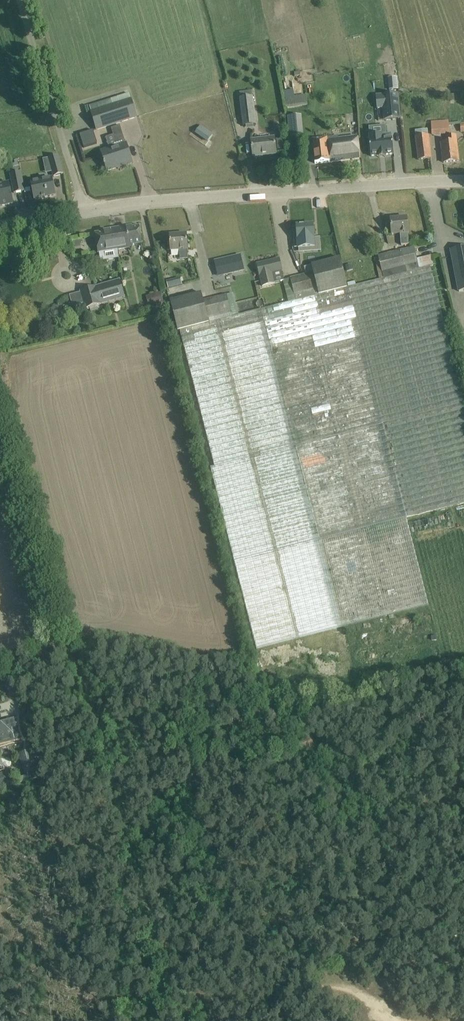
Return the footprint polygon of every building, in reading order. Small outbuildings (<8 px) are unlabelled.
[(295,91),(305,88),(302,74),(292,76),(295,91)] [(397,77),(389,78),(390,90),(398,89),(397,77)] [(398,94),(376,96),(377,109),(383,108),(384,120),(400,119),(398,94)] [(252,96),(240,98),(243,126),(256,125),(253,104),(252,96)] [(306,96),(285,99),(285,103),(286,107),(293,106),(307,104),(307,101),(306,96)] [(131,99),(90,112),(96,131),(137,118),(131,99)] [(448,123),(432,124),(433,135),(449,133),(448,123)] [(201,125),(197,131),(209,140),(213,134),(201,125)] [(110,152),(102,155),(105,163),(104,164),(104,166),(106,165),(107,171),(116,168),(124,166),(132,163),(129,154),(126,144),(120,126),(111,129),(113,135),(117,147),(109,149),(110,152)] [(385,126),(369,127),(369,136),(370,140),(369,140),(371,156),(379,156),(379,158),(386,157),(385,155),(394,154),(392,138),(390,139),(389,134),(386,134),(385,126)] [(427,129),(415,131),(419,160),(431,159),(427,129)] [(448,143),(441,144),(442,153),(444,163),(458,161),(457,151),(456,142),(456,136),(448,137),(448,143)] [(332,138),(312,140),(315,164),(330,162),(330,161),(332,161),(332,162),(359,159),(357,137),(332,140),(332,138)] [(274,138),(251,141),(253,157),(276,154),(274,138)] [(56,156),(49,158),(54,177),(61,175),(63,174),(58,155),(56,156)] [(22,172),(11,174),(14,193),(25,190),(25,189),(22,172)] [(52,179),(31,183),(34,200),(56,196),(52,179)] [(0,185),(0,201),(1,206),(13,204),(9,183),(0,185)] [(407,218),(391,219),(392,234),(400,234),(401,245),(409,245),(407,218)] [(297,231),(294,232),(295,248),(298,248),(299,249),(315,248),(313,225),(297,226),(297,231)] [(121,242),(117,243),(118,250),(132,247),(132,245),(142,244),(139,227),(119,230),(121,242)] [(119,230),(96,234),(99,253),(118,250),(117,243),(121,242),(119,230)] [(187,235),(170,236),(171,251),(179,250),(180,259),(188,258),(187,235)] [(449,249),(458,292),(463,291),(463,247),(449,249)] [(414,248),(378,257),(384,278),(419,269),(414,248)] [(240,255),(220,260),(223,275),(244,270),(240,255)] [(340,258),(311,265),(313,273),(319,294),(347,288),(340,258)] [(279,259),(257,264),(259,274),(262,286),(275,283),(283,281),(285,281),(282,271),(279,259)] [(313,273),(311,265),(304,267),(306,275),(313,273)] [(347,288),(406,517),(463,502),(463,402),(430,267),(419,269),(384,278),(347,288)] [(313,273),(291,279),(296,301),(319,294),(313,273)] [(95,286),(79,291),(80,292),(83,304),(84,309),(90,307),(97,305),(101,304),(100,302),(124,295),(120,280),(96,287),(95,286)] [(296,301),(262,310),(341,628),(429,605),(406,517),(347,288),(319,294),(296,301)] [(160,292),(146,296),(149,306),(164,302),(160,292)] [(201,293),(170,301),(178,331),(179,330),(208,322),(203,301),(201,293)] [(226,295),(203,301),(208,322),(232,317),(226,295)] [(208,322),(179,330),(214,467),(211,468),(256,649),(341,627),(262,309),(238,315),(232,317),(208,322)] [(0,722),(0,745),(17,740),(20,740),(19,735),(16,725),(13,725),(12,719),(0,722)] [(22,757),(20,758),(25,773),(36,770),(31,751),(21,754),(22,757)] [(0,786),(1,788),(11,785),(10,780),(8,773),(0,775),(0,786)]
